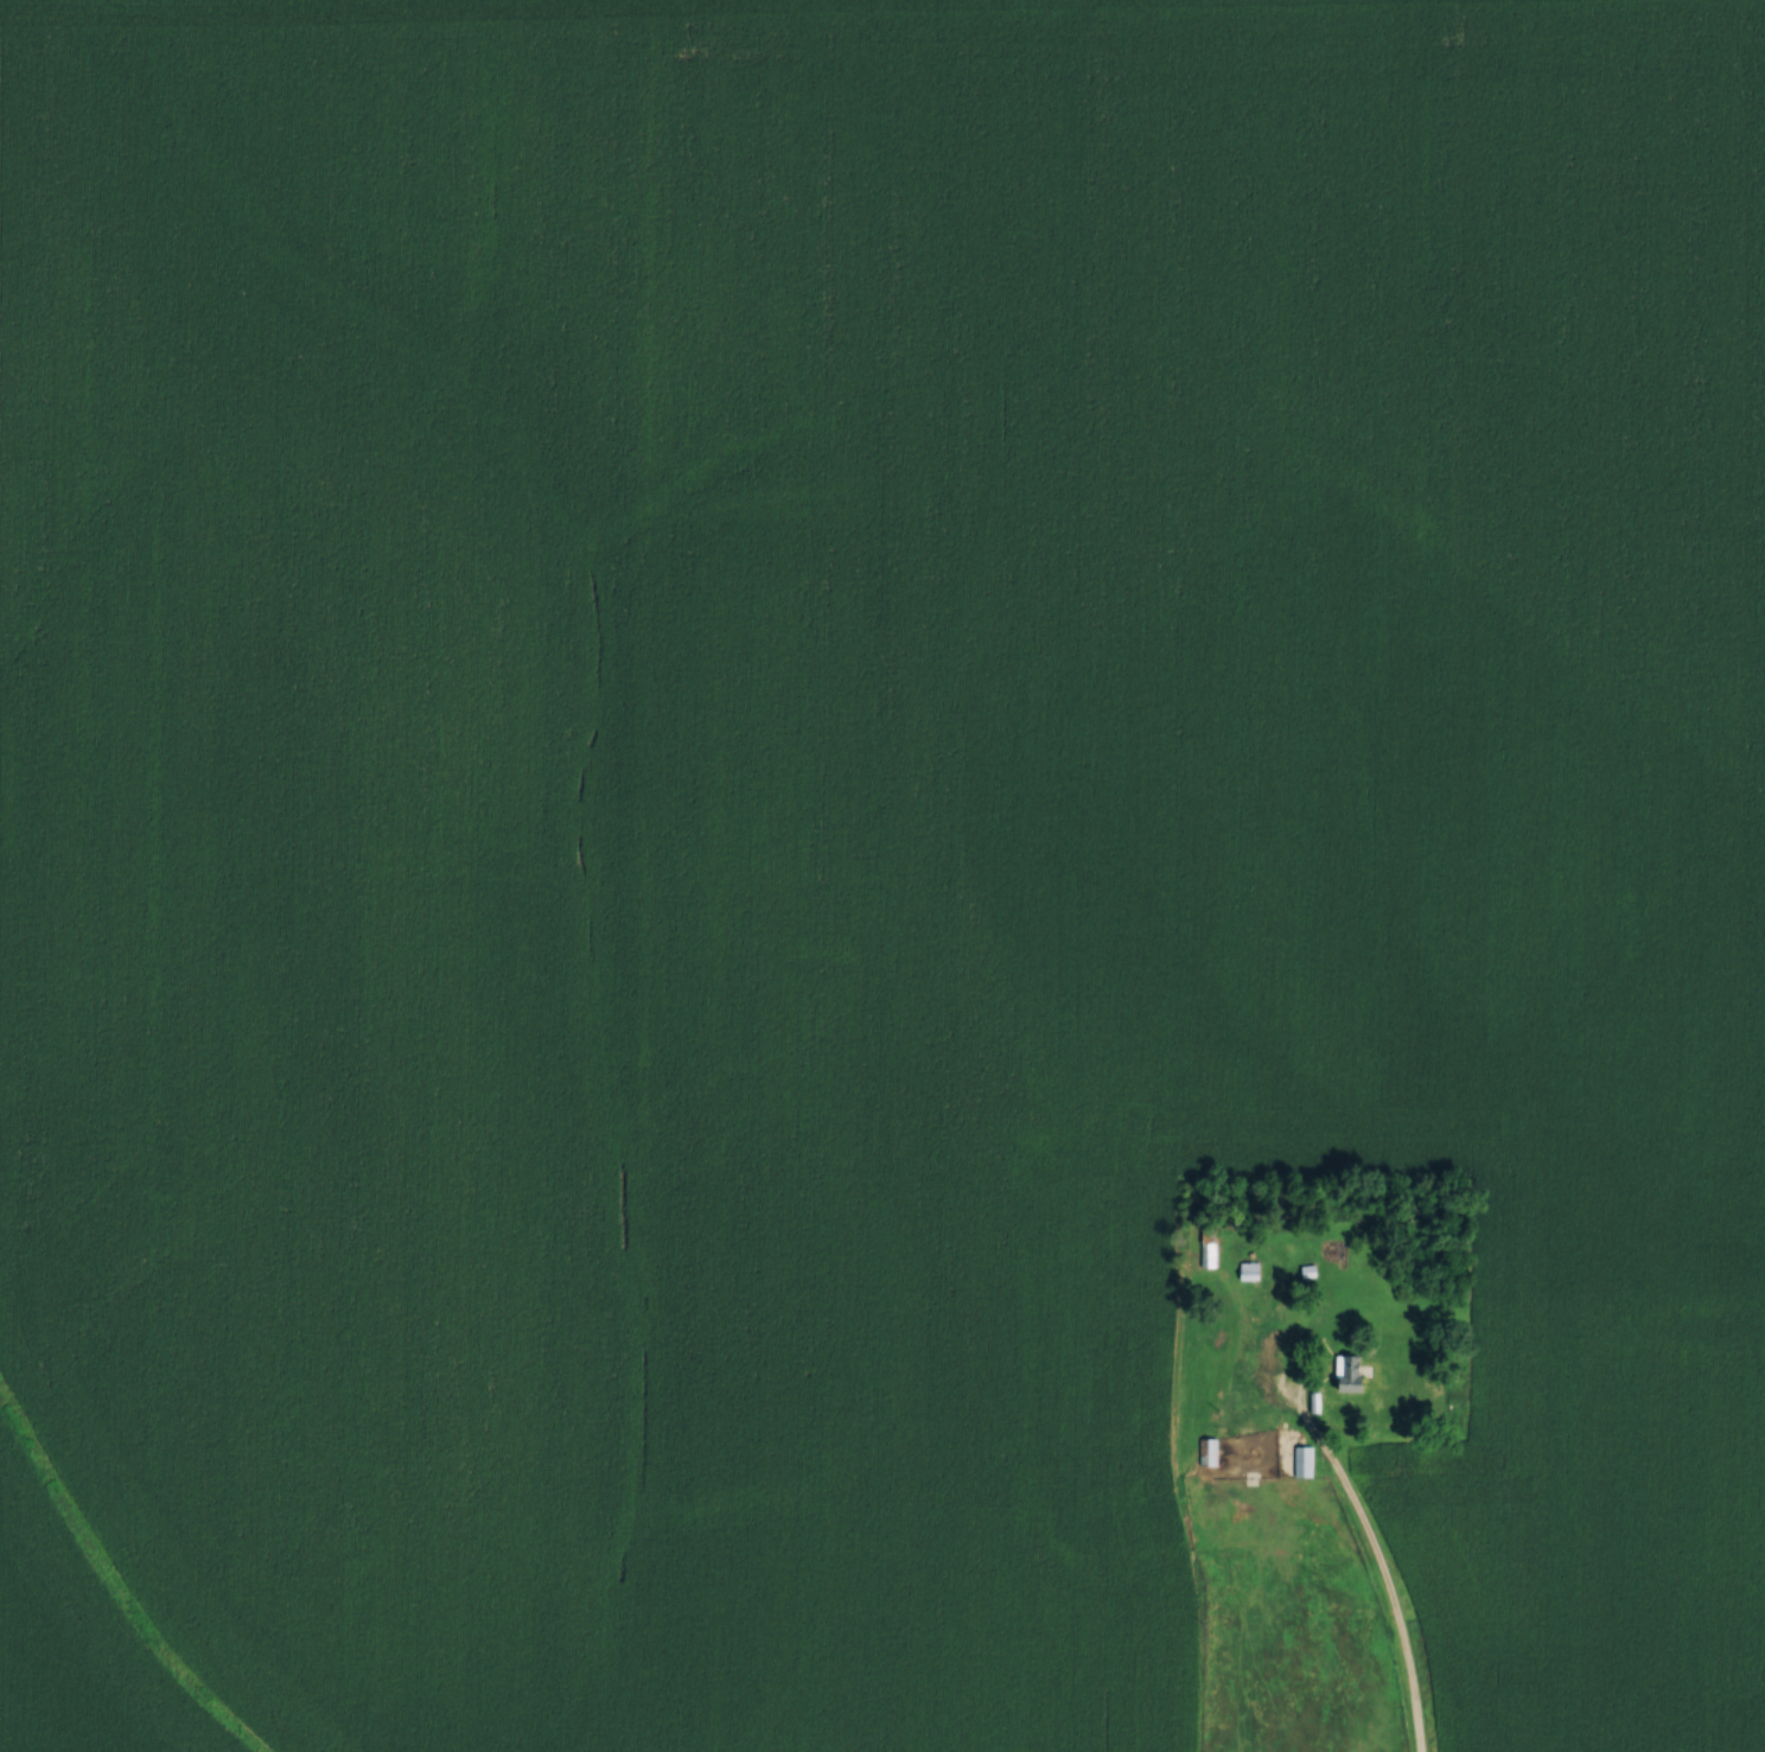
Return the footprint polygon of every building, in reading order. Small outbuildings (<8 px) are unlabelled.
[(1261,1257),(1240,1257),(1240,1276),(1261,1276),(1261,1257)] [(1337,1385),(1365,1385),(1365,1350),(1337,1350),(1337,1385)] [(1295,1471),(1313,1471),(1313,1441),(1295,1441),(1295,1471)]
